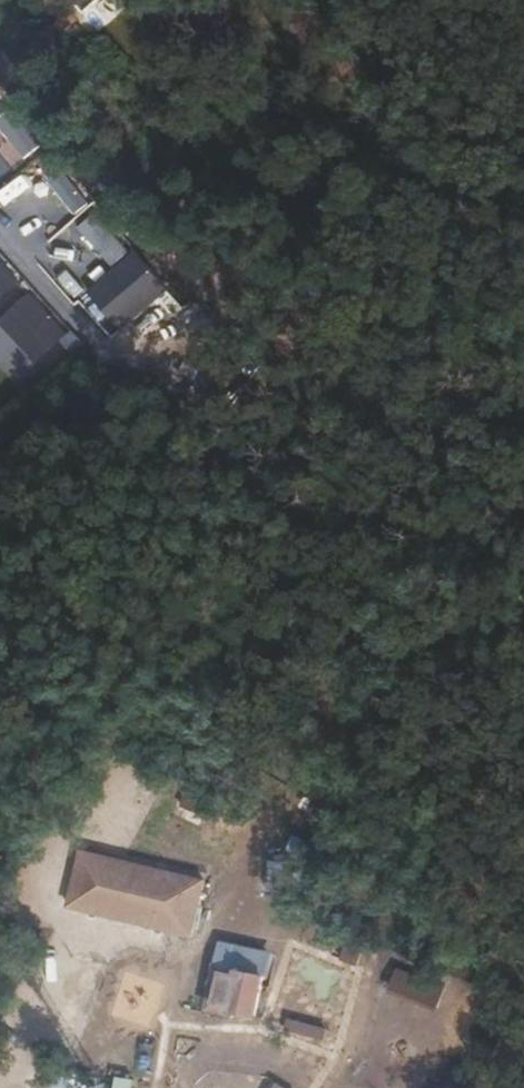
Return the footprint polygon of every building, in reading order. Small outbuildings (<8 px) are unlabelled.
[(63,10),(55,0),(23,0),(29,7),(35,1),(51,21),(63,10)] [(34,211),(65,190),(46,161),(14,182),(34,211)] [(133,253),(86,292),(118,329),(164,289),(133,253)] [(184,790),(179,811),(205,818),(211,798),(184,790)] [(194,942),(209,882),(82,853),(67,909),(194,942)] [(266,955),(223,944),(208,1005),(253,1014),(266,955)] [(396,973),(388,993),(425,1008),(432,988),(396,973)]
